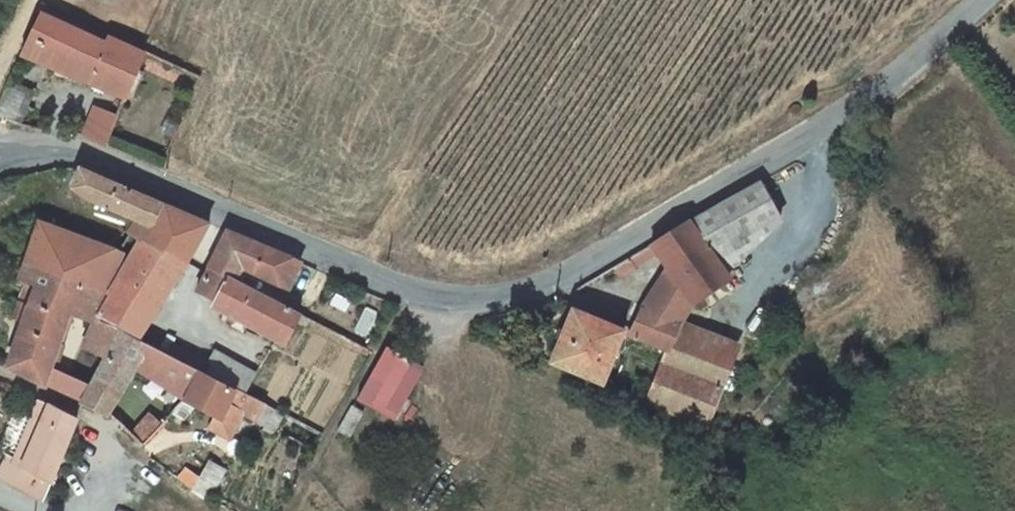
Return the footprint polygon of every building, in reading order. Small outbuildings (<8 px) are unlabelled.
[(108,43),(42,13),(22,53),(127,98),(145,54),(110,38),(108,43)] [(9,82),(0,100),(0,119),(18,126),(32,93),(9,82)] [(102,109),(89,139),(106,146),(119,117),(102,109)] [(143,238),(187,261),(208,224),(82,168),(74,187),(87,198),(138,220),(150,225),(143,238)] [(783,219),(762,183),(692,223),(716,258),(783,219)] [(130,232),(143,238),(150,225),(138,220),(130,232)] [(41,223),(27,262),(63,276),(80,282),(106,292),(115,271),(123,259),(119,256),(122,252),(41,223)] [(694,304),(731,279),(716,258),(692,223),(653,246),(659,255),(669,269),(694,304)] [(215,255),(209,269),(234,281),(241,268),(281,286),(290,265),(297,269),(300,262),(227,231),(215,255)] [(158,306),(187,261),(143,238),(135,253),(117,283),(158,306)] [(659,255),(653,246),(630,258),(637,269),(659,255)] [(637,269),(630,258),(615,268),(622,278),(637,269)] [(48,312),(63,276),(27,262),(18,259),(14,268),(23,271),(20,278),(27,281),(37,285),(29,305),(48,312)] [(288,289),(297,269),(290,265),(281,286),(288,289)] [(285,342),(299,314),(236,282),(234,281),(209,269),(197,292),(217,303),(216,306),(285,342)] [(670,350),(680,327),(694,304),(669,269),(644,306),(632,334),(670,350)] [(54,358),(80,282),(63,276),(48,312),(29,305),(24,321),(8,366),(45,384),(50,371),(54,358)] [(19,301),(29,305),(37,285),(27,281),(19,301)] [(106,292),(80,282),(54,358),(59,360),(76,310),(96,318),(99,314),(111,294),(106,292)] [(117,283),(111,294),(99,314),(138,337),(158,306),(117,283)] [(24,321),(29,305),(19,301),(13,317),(24,321)] [(574,312),(553,362),(605,383),(625,332),(574,312)] [(119,332),(96,318),(85,345),(105,358),(119,332)] [(680,327),(670,350),(664,363),(723,387),(737,352),(680,327)] [(201,372),(192,367),(160,351),(137,340),(120,329),(119,332),(105,358),(91,387),(83,402),(107,415),(135,367),(186,399),(187,399),(201,372)] [(160,351),(192,367),(197,358),(174,345),(177,339),(168,336),(160,351)] [(422,368),(388,348),(358,398),(393,418),(422,368)] [(204,373),(244,394),(255,373),(215,352),(209,363),(204,373)] [(201,372),(204,373),(209,363),(197,358),(192,367),(201,372)] [(664,363),(648,402),(708,427),(723,387),(664,363)] [(68,378),(50,371),(45,384),(65,394),(83,402),(91,387),(69,377),(68,378)] [(204,373),(201,372),(187,399),(186,399),(218,415),(210,429),(230,439),(243,415),(245,414),(265,425),(263,429),(274,436),(284,415),(244,394),(204,373)] [(44,499),(77,419),(49,405),(49,406),(40,402),(15,462),(7,458),(0,472),(0,476),(44,499)] [(363,414),(353,407),(352,407),(339,429),(350,436),(363,414)] [(133,431),(144,442),(164,422),(153,411),(133,431)] [(209,461),(199,478),(192,490),(210,502),(226,471),(209,461)] [(178,480),(192,490),(199,478),(187,469),(178,480)]
